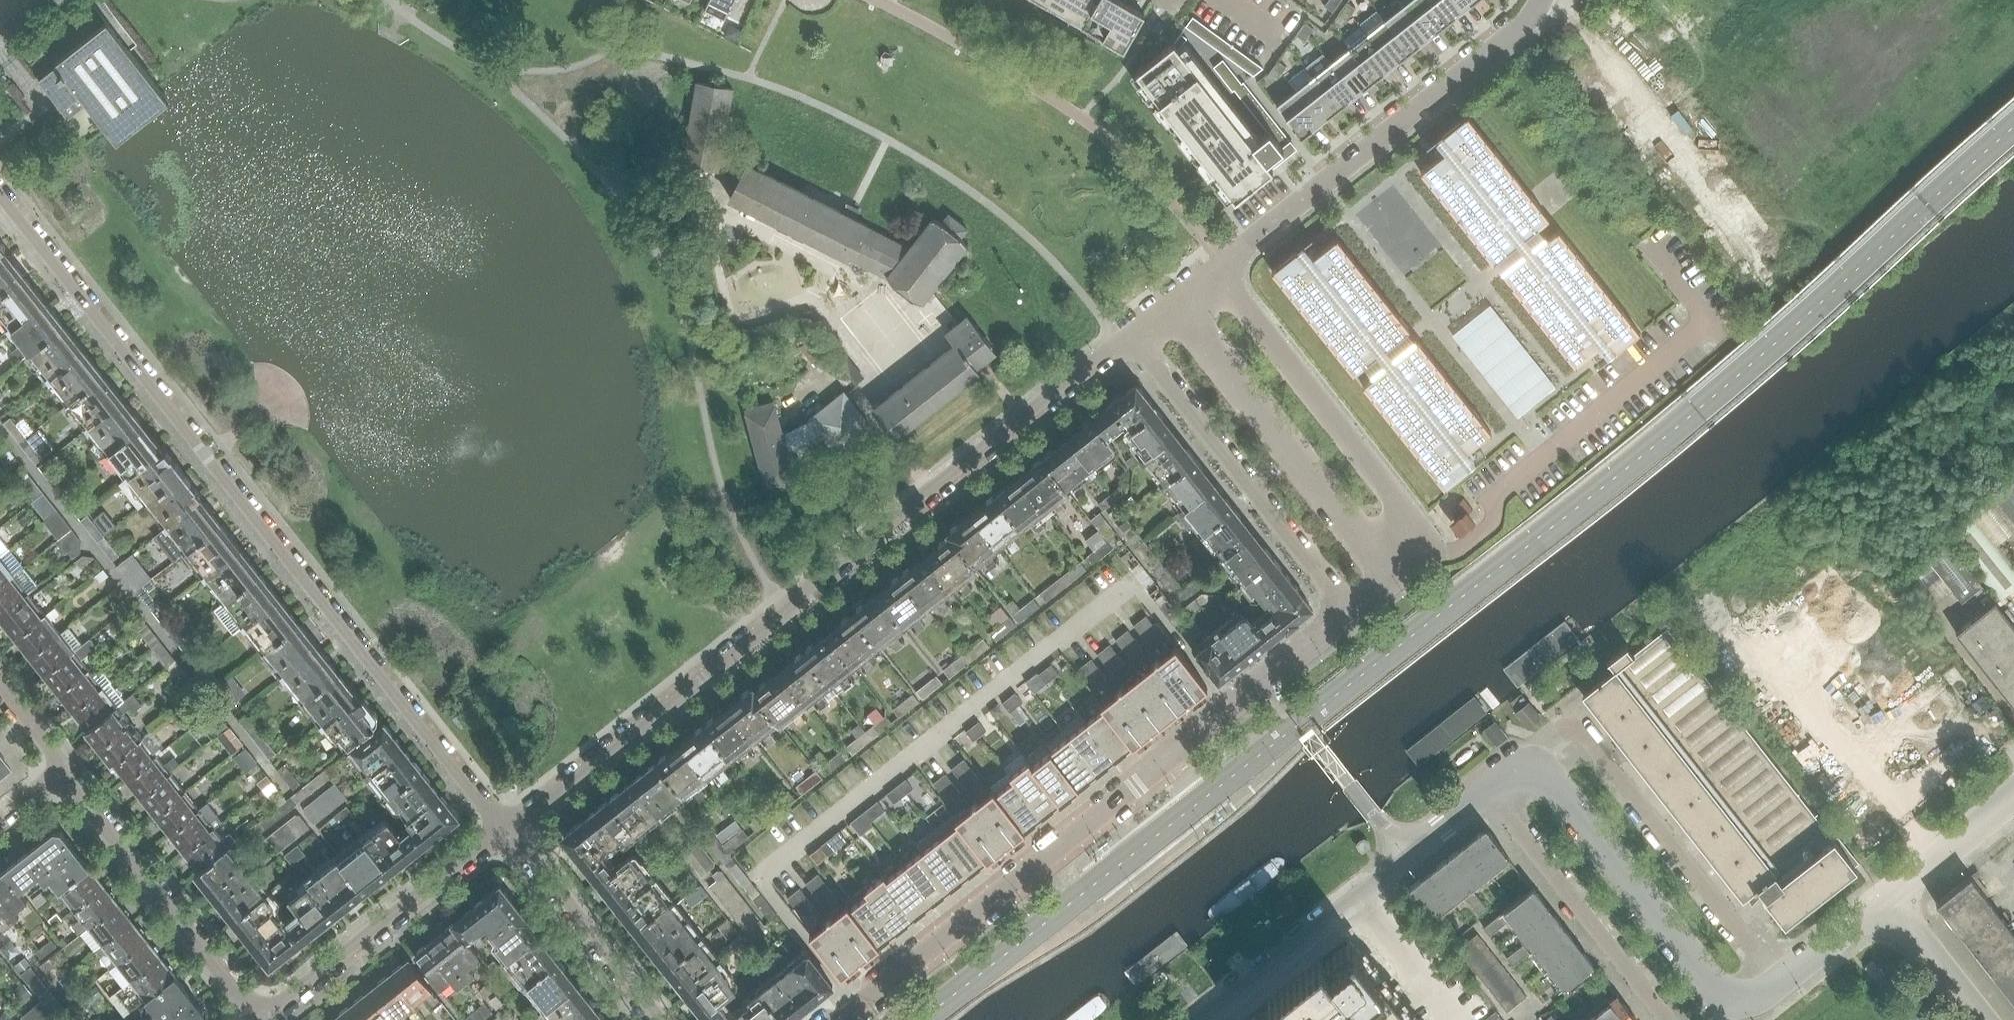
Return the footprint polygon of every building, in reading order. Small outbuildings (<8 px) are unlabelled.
[(703,8),(724,18),(732,0),(708,0),(703,8)] [(1045,4),(1064,15),(1072,0),(1047,0),(1045,4)] [(1082,26),(1097,0),(1072,0),(1064,15),(1082,26)] [(1082,26),(1102,37),(1123,1),(1120,0),(1097,0),(1082,26)] [(1329,0),(1328,0),(1323,6),(1332,12),(1337,5),(1329,0)] [(1401,6),(1426,38),(1444,23),(1426,0),(1409,0),(1401,6)] [(1444,23),(1462,9),(1455,0),(1426,0),(1444,23)] [(1474,0),(1455,0),(1462,9),(1474,0)] [(1141,12),(1132,7),(1123,1),(1102,37),(1122,49),(1139,21),(1143,13),(1141,12)] [(1346,2),(1342,8),(1350,14),(1355,8),(1346,2)] [(1409,52),(1426,38),(1401,6),(1383,20),(1409,52)] [(1345,21),(1350,14),(1342,8),(1337,14),(1343,19),(1345,21)] [(1198,21),(1192,17),(1186,25),(1184,27),(1191,31),(1198,21)] [(1383,20),(1366,34),(1391,66),(1409,52),(1383,20)] [(1191,31),(1197,35),(1204,25),(1198,21),(1191,31)] [(86,103),(106,128),(116,142),(169,101),(106,22),(54,63),(56,66),(38,80),(67,118),(86,103)] [(1300,29),(1308,35),(1313,29),(1304,23),(1300,29)] [(734,40),(739,30),(728,25),(723,35),(734,40)] [(1210,30),(1204,25),(1197,35),(1203,40),(1210,30)] [(1295,35),(1302,40),(1304,41),(1308,35),(1300,29),(1295,35)] [(1216,34),(1210,30),(1203,40),(1209,44),(1216,34)] [(1178,49),(1179,48),(1186,38),(1180,34),(1173,42),(1178,49)] [(1215,49),(1223,39),(1216,34),(1209,44),(1215,49)] [(1373,80),(1391,66),(1366,34),(1348,48),(1373,80)] [(1223,39),(1215,49),(1221,53),(1229,43),(1223,39)] [(1274,136),(1268,130),(1266,131),(1252,142),(1178,49),(1173,42),(1135,72),(1234,198),(1272,168),(1271,166),(1294,148),(1290,142),(1290,141),(1289,140),(1282,146),(1274,136)] [(1235,48),(1229,43),(1221,53),(1228,58),(1235,48)] [(1241,52),(1239,51),(1235,48),(1228,58),(1234,62),(1241,52)] [(1355,94),(1373,80),(1348,48),(1330,62),(1355,94)] [(1234,62),(1240,67),(1247,57),(1241,52),(1234,62)] [(1565,65),(1571,73),(1590,61),(1584,53),(1565,65)] [(1246,71),(1253,61),(1247,57),(1240,67),(1246,71)] [(1212,67),(1217,73),(1227,66),(1222,60),(1212,67)] [(1262,68),(1253,61),(1246,71),(1253,76),(1262,68)] [(1277,61),(1272,67),(1280,73),(1285,67),(1277,61)] [(1330,62),(1312,76),(1337,108),(1355,94),(1330,62)] [(1231,71),(1227,66),(1217,73),(1222,79),(1231,71)] [(1276,80),(1280,73),(1272,67),(1268,74),(1276,80)] [(1236,77),(1231,71),(1222,79),(1226,85),(1236,77)] [(1319,122),(1337,108),(1312,76),(1294,91),(1319,122)] [(1241,83),(1236,77),(1226,85),(1231,91),(1233,89),(1241,83)] [(964,247),(959,238),(966,229),(947,214),(939,224),(930,219),(908,248),(852,220),(856,215),(843,208),(842,214),(732,159),(720,156),(731,89),(695,82),(690,111),(687,112),(685,122),(687,123),(682,150),(680,151),(678,160),(681,162),(680,164),(717,171),(718,166),(729,170),(741,175),(729,199),(849,259),(849,260),(860,266),(861,265),(885,276),(909,298),(919,303),(964,247)] [(1244,83),(1243,82),(1241,83),(1233,89),(1237,95),(1247,88),(1244,83)] [(1237,95),(1242,101),(1252,94),(1247,88),(1237,95)] [(1275,105),(1300,137),(1319,122),(1294,91),(1275,105)] [(1247,107),(1257,100),(1252,94),(1242,101),(1247,107)] [(1262,106),(1257,100),(1247,107),(1252,113),(1262,106)] [(1266,112),(1262,106),(1252,113),(1256,119),(1266,112)] [(1271,118),(1266,112),(1256,119),(1261,125),(1271,118)] [(1441,135),(1523,238),(1536,227),(1548,218),(1466,115),(1441,135)] [(1276,124),(1271,118),(1261,125),(1266,131),(1268,130),(1276,124)] [(1276,124),(1268,130),(1274,136),(1281,130),(1276,124)] [(1281,130),(1274,136),(1282,146),(1289,140),(1281,130)] [(1435,140),(1444,151),(1517,243),(1492,263),(1497,269),(1501,274),(1526,254),(1599,345),(1608,357),(1614,352),(1532,249),(1545,239),(1541,233),(1536,227),(1523,238),(1441,135),(1435,140)] [(1492,263),(1517,243),(1444,151),(1419,171),(1492,263)] [(1614,352),(1637,334),(1639,332),(1557,229),(1545,239),(1532,249),(1614,352)] [(1384,349),(1408,329),(1336,238),(1311,258),(1384,349)] [(1302,246),(1295,251),(1377,354),(1366,363),(1370,368),(1375,374),(1386,365),(1468,468),(1474,463),(1465,452),(1392,360),(1417,340),(1413,335),(1408,329),(1384,349),(1311,258),(1302,246)] [(0,256),(0,296),(24,277),(6,251),(0,256)] [(1377,354),(1295,251),(1271,271),(1353,374),(1366,363),(1377,354)] [(1574,365),(1599,345),(1526,254),(1501,274),(1574,365)] [(12,327),(43,302),(24,278),(24,277),(0,296),(0,312),(12,327)] [(1517,415),(1557,385),(1491,300),(1452,330),(1517,415)] [(18,362),(31,351),(62,327),(43,302),(12,327),(23,342),(10,352),(18,362)] [(974,368),(993,353),(966,318),(946,334),(954,345),(872,409),(894,437),(977,372),(974,368)] [(62,327),(31,351),(51,377),(82,352),(62,327)] [(1465,452),(1468,450),(1490,432),(1417,340),(1392,360),(1465,452)] [(51,377),(70,401),(101,376),(82,352),(51,377)] [(1443,488),(1468,468),(1386,365),(1375,374),(1361,385),(1443,488)] [(70,401),(89,426),(121,401),(101,376),(70,401)] [(1123,420),(1130,429),(1155,409),(1138,388),(1131,387),(1094,416),(1107,433),(1123,420)] [(834,454),(869,427),(842,393),(807,419),(810,423),(803,428),(796,434),(787,439),(783,440),(773,404),(744,412),(767,496),(797,488),(786,450),(795,447),(797,453),(806,449),(804,443),(813,438),(819,434),(834,454)] [(89,426),(109,450),(140,425),(121,401),(89,426)] [(1131,467),(1145,457),(1174,434),(1155,409),(1130,429),(1127,431),(1136,442),(1134,443),(1140,450),(1126,460),(1131,467)] [(18,443),(24,438),(8,418),(2,423),(18,443)] [(1091,419),(1065,439),(1089,469),(1111,451),(1113,446),(1091,419)] [(109,450),(129,476),(160,451),(140,425),(109,450)] [(1145,457),(1165,482),(1194,459),(1174,434),(1145,457)] [(24,438),(18,443),(34,464),(40,458),(24,438)] [(1040,459),(1064,489),(1089,469),(1065,439),(1040,459)] [(16,462),(7,450),(0,455),(9,467),(16,462)] [(106,473),(117,464),(107,451),(96,460),(106,473)] [(138,508),(148,500),(182,474),(175,464),(171,464),(169,466),(167,463),(170,459),(164,452),(162,453),(160,451),(129,476),(119,483),(138,508)] [(1040,459),(1017,477),(1042,509),(1047,505),(1055,515),(1065,508),(1057,498),(1065,491),(1063,489),(1064,489),(1040,459)] [(1165,482),(1184,506),(1214,484),(1194,459),(1165,482)] [(56,492),(63,486),(47,467),(40,472),(56,492)] [(15,479),(19,484),(28,476),(24,471),(15,479)] [(182,474),(148,500),(167,524),(199,499),(198,498),(199,496),(195,489),(190,492),(188,489),(189,487),(189,483),(182,474)] [(41,493),(28,476),(19,484),(32,500),(41,493)] [(993,496),(1019,528),(1027,522),(1035,532),(1044,524),(1036,514),(1042,509),(1017,477),(993,496)] [(2002,491),(2013,507),(2013,481),(2002,491)] [(1194,520),(1203,531),(1233,508),(1214,484),(1184,506),(1185,508),(1178,514),(1187,526),(1194,520)] [(1121,485),(1109,495),(1114,501),(1126,492),(1127,486),(1121,485)] [(63,486),(56,492),(71,511),(78,506),(63,486)] [(44,519),(55,511),(41,493),(32,500),(30,501),(44,519)] [(1102,510),(1114,501),(1109,495),(1097,504),(1102,510)] [(993,496),(970,514),(996,546),(1001,542),(1009,552),(1018,545),(1010,535),(1019,528),(993,496)] [(1123,502),(1129,509),(1136,504),(1131,496),(1123,502)] [(167,524),(187,549),(219,524),(199,499),(167,524)] [(1480,517),(1468,499),(1463,502),(1466,507),(1449,517),(1458,531),(1480,517)] [(1217,561),(1223,556),(1252,533),(1233,508),(1203,531),(1213,544),(1207,549),(1217,561)] [(43,521),(57,539),(69,529),(55,511),(44,519),(43,521)] [(1097,529),(1106,521),(1099,513),(1090,520),(1097,529)] [(997,561),(989,551),(996,546),(970,514),(947,532),(972,565),(980,558),(988,568),(997,561)] [(94,540),(101,535),(106,530),(101,523),(95,528),(85,515),(79,520),(94,540)] [(1113,522),(1117,527),(1126,520),(1122,515),(1113,522)] [(1995,603),(2013,588),(2013,563),(1976,516),(1944,539),(1995,603)] [(1117,527),(1121,532),(1130,525),(1126,520),(1117,527)] [(1106,521),(1097,529),(1103,537),(1113,530),(1106,521)] [(187,549),(207,574),(238,549),(219,524),(187,549)] [(1121,532),(1125,538),(1134,531),(1130,525),(1121,532)] [(79,542),(69,529),(57,539),(54,541),(63,554),(66,552),(71,558),(79,552),(79,542)] [(1110,546),(1119,539),(1113,530),(1103,537),(1110,546)] [(1134,531),(1125,538),(1130,543),(1138,536),(1134,531)] [(1272,558),(1265,549),(1252,533),(1223,556),(1242,581),(1272,558)] [(101,535),(94,540),(111,561),(117,555),(101,535)] [(1138,536),(1130,543),(1134,548),(1143,541),(1138,536)] [(946,538),(922,557),(948,589),(954,585),(961,594),(971,587),(963,577),(972,570),(946,538)] [(1995,603),(1944,539),(1910,566),(1938,601),(1951,591),(1961,602),(1973,592),(1979,599),(1986,608),(1955,632),(2013,707),(2013,628),(1995,603)] [(1085,557),(1092,565),(1112,549),(1105,541),(1085,557)] [(1143,541),(1134,548),(1139,555),(1148,548),(1143,541)] [(1148,548),(1139,555),(1144,562),(1153,555),(1148,548)] [(22,567),(8,549),(0,555),(0,584),(22,567)] [(238,549),(207,574),(226,599),(258,574),(238,549)] [(91,556),(81,555),(73,562),(78,568),(92,557),(91,556)] [(1159,562),(1153,555),(1144,562),(1150,569),(1159,562)] [(899,575),(925,607),(933,601),(941,611),(951,604),(942,593),(948,589),(922,557),(899,575)] [(1264,604),(1267,602),(1291,583),(1272,558),(1242,581),(1251,593),(1254,591),(1264,604)] [(1079,562),(1059,578),(1065,585),(1085,569),(1079,562)] [(1159,562),(1150,569),(1155,576),(1164,569),(1159,562)] [(1139,563),(1129,570),(1130,571),(1134,577),(1144,569),(1139,563)] [(134,591),(141,586),(126,566),(119,571),(134,591)] [(37,586),(22,567),(0,584),(0,614),(37,586)] [(107,576),(101,569),(92,576),(97,583),(107,576)] [(1139,583),(1149,575),(1144,569),(1134,577),(1139,583)] [(1164,569),(1155,576),(1161,582),(1169,575),(1164,569)] [(258,574),(226,599),(213,609),(233,634),(245,624),(277,598),(258,574)] [(899,575),(876,594),(902,626),(907,621),(915,631),(924,624),(916,614),(925,607),(899,575)] [(1139,583),(1144,589),(1154,582),(1153,581),(1149,576),(1149,575),(1139,583)] [(1169,575),(1161,582),(1166,589),(1175,582),(1169,575)] [(1045,601),(1065,585),(1059,578),(1039,593),(1045,601)] [(1180,589),(1171,596),(1178,604),(1199,587),(1192,579),(1180,589)] [(154,586),(149,580),(141,586),(147,593),(154,586)] [(1175,582),(1166,589),(1171,596),(1180,589),(1175,582)] [(1308,604),(1291,583),(1267,602),(1274,611),(1258,623),(1271,640),(1307,611),(1308,604)] [(141,586),(134,591),(150,610),(156,605),(147,593),(141,586)] [(124,597),(117,588),(107,595),(114,605),(124,597)] [(903,640),(895,631),(902,626),(876,594),(852,612),(848,616),(874,648),(878,644),(887,637),(895,647),(903,640)] [(1163,594),(1154,601),(1158,607),(1168,599),(1163,594)] [(1191,602),(1196,608),(1206,600),(1206,594),(1201,594),(1191,602)] [(15,639),(44,615),(30,597),(0,620),(15,639)] [(277,598),(245,624),(265,649),(297,624),(277,598)] [(1019,609),(1012,614),(1018,622),(1038,607),(1032,599),(1019,609)] [(1012,600),(1005,605),(1012,614),(1019,609),(1012,600)] [(1196,608),(1191,602),(1180,610),(1186,617),(1196,608)] [(1167,618),(1173,626),(1183,618),(1176,610),(1167,618)] [(127,620),(136,631),(145,624),(136,612),(127,620)] [(29,657),(58,633),(44,615),(15,639),(29,657)] [(174,641),(181,635),(166,615),(159,621),(174,641)] [(1264,646),(1264,642),(1266,640),(1247,615),(1243,615),(1218,633),(1240,660),(1254,649),(1258,650),(1264,646)] [(848,616),(825,634),(851,666),(856,662),(864,672),(872,665),(865,655),(874,648),(848,616)] [(1009,617),(989,633),(995,641),(1015,625),(1009,617)] [(1151,627),(1144,617),(1138,622),(1145,632),(1151,627)] [(1138,622),(1131,627),(1139,637),(1145,632),(1138,622)] [(160,642),(146,624),(138,631),(151,648),(160,642)] [(265,649),(285,674),(317,649),(297,624),(265,649)] [(1854,866),(1670,625),(1633,655),(1626,646),(1606,662),(1612,670),(1582,693),(1742,897),(1755,887),(1782,922),(1854,866)] [(58,633),(29,657),(43,674),(81,645),(66,627),(58,633)] [(1158,636),(1151,627),(1145,632),(1152,641),(1158,636)] [(1133,641),(1125,632),(1119,637),(1127,646),(1133,641)] [(1145,632),(1139,637),(1146,646),(1152,641),(1145,632)] [(1226,675),(1227,671),(1240,660),(1218,633),(1194,653),(1217,683),(1226,675)] [(802,652),(827,685),(836,677),(844,687),(852,681),(844,671),(851,666),(825,634),(802,652)] [(1566,634),(1492,692),(1503,705),(1576,647),(1566,634)] [(181,635),(174,641),(178,646),(186,640),(181,635)] [(1113,641),(1120,651),(1127,646),(1119,637),(1113,641)] [(982,638),(962,654),(968,662),(988,646),(982,638)] [(43,674),(58,694),(87,670),(79,660),(88,653),(91,657),(99,651),(89,639),(81,645),(43,674)] [(1140,650),(1133,641),(1127,646),(1134,655),(1140,650)] [(192,642),(182,650),(193,665),(204,657),(192,642)] [(1115,656),(1107,646),(1101,651),(1108,660),(1115,656)] [(1127,646),(1120,651),(1128,660),(1134,655),(1127,646)] [(1174,646),(1137,675),(1169,716),(1206,687),(1174,646)] [(317,649),(285,674),(304,698),(336,673),(317,649)] [(167,651),(158,658),(164,667),(174,660),(167,651)] [(1101,651),(1095,656),(1102,665),(1108,660),(1101,651)] [(802,652),(778,671),(804,703),(810,698),(818,708),(826,701),(819,692),(827,685),(802,652)] [(948,678),(968,662),(962,654),(942,670),(948,678)] [(1122,665),(1115,656),(1108,660),(1115,670),(1122,665)] [(174,680),(183,672),(174,660),(164,667),(174,680)] [(1097,670),(1089,660),(1083,665),(1090,675),(1097,670)] [(1108,660),(1102,665),(1109,674),(1115,670),(1108,660)] [(213,690),(221,684),(205,665),(198,671),(213,690)] [(1083,665),(1077,670),(1084,680),(1090,675),(1083,665)] [(1057,675),(1050,666),(1043,671),(1050,680),(1057,675)] [(87,670),(58,694),(72,711),(108,683),(109,681),(101,671),(93,677),(87,670)] [(1104,679),(1097,670),(1090,675),(1097,684),(1104,679)] [(806,717),(798,708),(804,703),(778,671),(755,689),(781,721),(790,714),(798,724),(806,717)] [(1043,671),(1037,676),(1044,685),(1050,680),(1043,671)] [(196,691),(183,672),(174,680),(187,697),(196,691)] [(304,698),(324,723),(356,698),(336,673),(304,698)] [(1090,675),(1084,680),(1091,689),(1097,684),(1090,675)] [(1132,745),(1169,716),(1137,675),(1100,705),(1103,709),(1132,745)] [(915,692),(921,700),(941,683),(935,676),(915,692)] [(229,678),(221,684),(234,702),(243,695),(229,678)] [(108,683),(72,711),(76,717),(75,718),(85,731),(122,701),(108,683)] [(221,684),(213,690),(229,709),(236,704),(234,702),(221,684)] [(750,688),(726,707),(751,739),(757,734),(765,743),(774,736),(767,727),(775,721),(750,688)] [(122,701),(85,731),(109,762),(141,737),(122,713),(128,708),(132,712),(141,705),(132,693),(122,701)] [(203,705),(194,693),(188,698),(201,716),(210,709),(206,703),(203,705)] [(898,718),(918,701),(912,693),(892,710),(898,718)] [(1020,704),(1013,695),(1007,700),(1014,709),(1020,704)] [(356,698),(324,723),(335,738),(339,735),(347,745),(374,724),(373,723),(374,722),(375,721),(375,719),(375,718),(375,716),(375,715),(374,714),(373,713),(372,712),(371,711),(370,711),(368,711),(367,711),(366,711),(364,712),(362,708),(366,705),(360,698),(357,700),(356,698)] [(1007,700),(1001,704),(1008,714),(1014,709),(1007,700)] [(996,704),(989,710),(995,717),(998,714),(999,708),(996,704)] [(1469,705),(1397,761),(1410,777),(1482,720),(1469,705)] [(726,707),(703,725),(728,757),(737,749),(745,759),(754,752),(746,742),(751,739),(726,707)] [(1103,709),(1086,722),(1115,758),(1132,745),(1103,709)] [(1534,710),(1520,721),(1527,729),(1541,719),(1534,710)] [(244,714),(237,720),(252,739),(260,734),(244,714)] [(1066,737),(1095,774),(1115,758),(1086,722),(1080,714),(1065,726),(1060,730),(1066,737)] [(865,731),(871,739),(891,723),(885,715),(865,731)] [(213,728),(218,734),(228,727),(222,721),(213,728)] [(370,772),(402,747),(383,723),(351,748),(370,772)] [(984,732),(977,723),(970,728),(978,737),(984,732)] [(703,725),(679,744),(704,775),(710,771),(717,781),(727,773),(720,763),(728,757),(703,725)] [(242,744),(228,727),(218,734),(215,737),(230,754),(242,744)] [(970,728),(964,733),(971,742),(978,737),(970,728)] [(1500,728),(1488,737),(1495,746),(1507,737),(1500,728)] [(871,739),(865,731),(845,747),(851,754),(871,739)] [(260,734),(252,739),(268,759),(275,753),(260,734)] [(126,778),(155,755),(141,737),(109,762),(119,774),(121,772),(126,778)] [(1078,787),(1095,774),(1066,737),(1058,744),(1049,750),(1078,787)] [(1027,762),(1059,802),(1078,787),(1049,750),(1043,743),(1024,758),(1027,762)] [(679,744),(656,762),(681,794),(690,787),(697,797),(706,790),(698,780),(704,775),(679,744)] [(402,747),(370,772),(388,795),(421,770),(402,747)] [(256,763),(244,748),(232,758),(244,772),(256,763)] [(810,758),(818,769),(827,762),(819,751),(810,758)] [(824,776),(844,760),(839,753),(827,762),(818,769),(824,776)] [(155,755),(126,778),(140,796),(169,773),(180,764),(174,757),(163,765),(155,755)] [(969,770),(962,760),(956,765),(963,775),(969,770)] [(656,762),(632,781),(657,813),(681,794),(656,762)] [(1009,776),(1012,780),(1041,817),(1059,802),(1027,762),(1009,776)] [(284,765),(277,770),(292,789),(299,784),(284,765)] [(956,765),(950,770),(957,780),(963,775),(956,765)] [(313,778),(319,786),(331,776),(325,769),(313,778)] [(439,793),(437,791),(421,770),(388,795),(397,807),(401,804),(410,816),(439,793)] [(801,794),(821,778),(815,770),(795,786),(801,794)] [(977,779),(969,770),(963,775),(970,784),(977,779)] [(169,773),(140,796),(154,814),(184,791),(169,773)] [(265,775),(256,783),(261,789),(271,782),(265,775)] [(951,784),(944,775),(937,780),(945,789),(951,784)] [(963,775),(957,780),(964,789),(970,784),(963,775)] [(307,795),(319,786),(313,778),(301,788),(307,795)] [(910,789),(903,780),(897,785),(904,794),(910,789)] [(945,789),(937,780),(931,784),(939,794),(945,789)] [(1012,780),(995,793),(1024,830),(1041,817),(1012,780)] [(632,781),(608,800),(633,832),(657,813),(632,781)] [(319,807),(340,791),(334,784),(314,800),(319,807)] [(958,793),(951,784),(945,789),(952,798),(958,793)] [(897,785),(891,790),(898,799),(904,794),(897,785)] [(289,797),(295,804),(307,795),(301,788),(289,797)] [(952,798),(945,789),(939,794),(946,803),(952,798)] [(987,859),(1024,830),(995,793),(992,789),(955,818),(987,859)] [(754,831),(794,799),(788,790),(768,806),(763,800),(747,813),(752,819),(748,823),(754,831)] [(184,791),(154,814),(168,832),(198,809),(184,791)] [(319,807),(325,814),(346,798),(340,791),(319,807)] [(277,807),(283,802),(286,800),(280,793),(271,801),(277,807)] [(439,793),(410,816),(416,823),(400,836),(412,852),(453,821),(454,813),(439,793)] [(289,810),(295,804),(289,797),(286,800),(283,802),(289,810)] [(313,812),(319,807),(314,800),(307,805),(313,812)] [(608,800),(585,818),(607,847),(619,838),(621,841),(633,832),(608,800)] [(289,810),(283,802),(277,807),(282,815),(289,810)] [(307,817),(313,812),(307,805),(304,808),(303,811),(307,817)] [(346,806),(339,812),(347,821),(353,815),(346,806)] [(271,824),(282,815),(277,807),(265,816),(271,824)] [(307,817),(313,824),(325,814),(319,807),(313,812),(307,817)] [(198,809),(168,832),(182,850),(212,827),(220,820),(215,814),(207,820),(198,809)] [(875,818),(868,809),(861,814),(869,823),(875,818)] [(336,830),(347,821),(339,812),(328,821),(336,830)] [(861,814),(855,819),(862,828),(869,823),(861,814)] [(290,818),(296,825),(303,820),(299,815),(295,815),(290,818)] [(953,815),(934,829),(968,874),(987,859),(955,818),(953,815)] [(260,833),(271,824),(265,816),(254,825),(260,833)] [(290,831),(296,825),(290,818),(284,823),(290,831)] [(564,841),(596,881),(616,864),(613,861),(609,864),(600,852),(607,847),(585,818),(565,834),(564,841)] [(308,827),(303,820),(296,825),(302,832),(308,827)] [(363,839),(389,871),(412,852),(400,836),(387,820),(363,839)] [(182,850),(197,869),(226,847),(235,840),(221,823),(214,829),(212,827),(182,850)] [(270,846),(290,831),(284,823),(264,839),(270,846)] [(295,838),(302,832),(296,825),(290,831),(295,838)] [(727,851),(748,836),(742,828),(722,844),(712,831),(704,837),(742,887),(750,881),(727,851)] [(730,836),(724,828),(716,835),(722,842),(730,836)] [(1470,887),(1507,857),(1484,828),(1408,888),(1431,917),(1433,916),(1452,941),(1459,936),(1439,911),(1463,892),(1479,913),(1486,908),(1470,887)] [(950,888),(968,874),(934,829),(915,844),(921,852),(950,888)] [(53,831),(27,851),(42,871),(72,848),(60,833),(53,831)] [(276,853),(295,838),(290,831),(270,846),(276,853)] [(838,847),(831,838),(825,843),(832,852),(838,847)] [(1366,851),(1369,848),(1370,846),(1367,841),(1363,838),(1357,840),(1354,844),(1356,849),(1361,853),(1366,851)] [(339,858),(364,891),(389,871),(363,839),(339,858)] [(690,849),(708,870),(713,866),(713,862),(698,843),(690,849)] [(825,843),(818,847),(826,857),(832,852),(825,843)] [(290,850),(298,859),(304,854),(297,845),(290,850)] [(213,895),(245,870),(226,847),(197,869),(194,872),(213,895)] [(42,871),(50,880),(58,891),(88,867),(72,848),(42,871)] [(708,870),(690,849),(683,855),(701,876),(708,870)] [(291,865),(298,859),(290,850),(284,856),(291,865)] [(50,880),(42,871),(27,851),(6,868),(22,888),(38,876),(44,884),(50,880)] [(950,888),(921,852),(903,865),(932,902),(950,888)] [(596,881),(615,905),(649,878),(639,865),(637,867),(628,855),(616,864),(596,881)] [(1282,856),(1207,914),(1218,929),(1293,870),(1282,856)] [(677,857),(668,864),(674,870),(682,863),(677,857)] [(311,880),(337,912),(360,894),(335,861),(311,880)] [(663,879),(672,872),(666,865),(658,872),(663,879)] [(915,916),(932,902),(903,865),(886,879),(915,916)] [(58,891),(73,909),(103,886),(88,867),(58,891)] [(231,919),(264,893),(245,870),(213,895),(231,919)] [(0,873),(0,908),(10,921),(19,914),(15,909),(26,900),(19,891),(3,871),(0,873)] [(720,886),(728,880),(721,871),(716,871),(711,875),(720,886)] [(724,892),(720,886),(711,875),(703,881),(717,898),(724,892)] [(824,884),(816,875),(810,879),(817,889),(824,884)] [(915,916),(886,879),(883,875),(863,891),(866,895),(895,931),(915,916)] [(1941,912),(2013,1004),(2013,934),(2013,933),(1969,876),(1935,903),(1941,912)] [(634,929),(668,902),(649,878),(615,905),(634,929)] [(817,889),(810,879),(804,884),(811,894),(817,889)] [(300,914),(313,931),(337,912),(311,880),(288,899),(300,914)] [(729,898),(737,892),(728,880),(720,886),(724,892),(729,898)] [(743,887),(752,898),(759,893),(750,882),(743,887)] [(831,893),(824,884),(817,889),(824,898),(831,893)] [(73,909),(87,927),(117,903),(103,886),(73,909)] [(697,886),(683,897),(691,906),(707,894),(701,886),(697,886)] [(1532,888),(1529,891),(1482,927),(1490,936),(1510,920),(1527,941),(1506,957),(1513,965),(1533,949),(1563,988),(1592,965),(1532,888)] [(805,898),(798,889),(791,894),(799,903),(805,898)] [(824,898),(817,889),(811,894),(818,903),(824,898)] [(472,908),(485,924),(490,930),(517,909),(502,891),(495,890),(472,908)] [(47,901),(40,892),(31,899),(37,908),(47,901)] [(724,892),(717,898),(730,915),(738,909),(729,898),(724,892)] [(738,909),(746,903),(737,892),(729,898),(738,909)] [(231,919),(250,943),(279,920),(269,908),(273,905),(264,893),(231,919)] [(776,915),(759,893),(752,898),(769,921),(776,915)] [(791,894),(785,899),(793,908),(799,903),(791,894)] [(895,931),(866,895),(850,908),(878,944),(895,931)] [(812,908),(805,898),(799,903),(806,913),(812,908)] [(637,933),(665,968),(698,940),(684,922),(671,906),(668,902),(634,929),(637,933)] [(102,945),(131,922),(117,903),(87,927),(102,945)] [(738,909),(756,931),(763,925),(746,903),(738,909)] [(799,903),(793,908),(800,917),(806,913),(799,903)] [(841,974),(878,944),(850,908),(847,904),(808,934),(840,974),(841,974)] [(10,921),(0,908),(0,925),(2,927),(10,921)] [(472,908),(453,923),(467,939),(470,936),(479,948),(485,943),(476,932),(485,924),(472,908)] [(495,943),(506,958),(536,934),(517,909),(490,930),(498,941),(495,943)] [(738,909),(730,915),(748,937),(756,931),(738,909)] [(52,926),(61,919),(56,913),(47,920),(52,926)] [(279,920),(250,943),(266,963),(273,963),(313,931),(300,914),(284,927),(279,920)] [(102,945),(116,963),(145,939),(131,922),(102,945)] [(432,939),(465,980),(474,973),(467,965),(477,957),(477,952),(467,939),(453,923),(432,939)] [(1191,926),(1121,981),(1132,996),(1203,941),(1191,926)] [(67,934),(58,942),(62,947),(72,939),(67,934)] [(536,934),(506,958),(526,983),(556,959),(536,934)] [(1473,950),(1482,942),(1476,934),(1467,942),(1473,950)] [(743,940),(739,935),(720,950),(726,957),(742,944),(743,940)] [(1240,1019),(1331,1019),(1335,1017),(1337,1019),(1410,1019),(1345,938),(1240,1019)] [(40,958),(55,946),(50,939),(35,952),(40,958)] [(116,963),(130,981),(160,958),(145,939),(116,963)] [(450,978),(457,986),(465,980),(432,939),(413,955),(438,987),(450,978)] [(683,991),(717,964),(698,940),(665,968),(683,991)] [(1473,950),(1467,942),(1457,950),(1463,958),(1473,950)] [(1479,958),(1488,950),(1482,942),(1473,950),(1479,958)] [(1479,958),(1473,950),(1463,958),(1469,965),(1479,958)] [(1485,965),(1494,958),(1488,950),(1479,958),(1485,965)] [(782,972),(808,1004),(832,985),(818,966),(807,952),(782,972)] [(0,955),(0,972),(1,973),(9,967),(0,955)] [(43,961),(49,968),(55,976),(60,972),(48,957),(43,961)] [(30,966),(24,958),(14,965),(21,973),(30,966)] [(130,981),(145,1000),(174,976),(160,958),(130,981)] [(1479,958),(1469,965),(1475,973),(1485,965),(1479,958)] [(1491,973),(1501,965),(1494,958),(1485,965),(1491,973)] [(576,984),(556,959),(526,983),(546,1008),(576,984)] [(44,972),(49,968),(43,961),(38,965),(44,972)] [(408,961),(389,976),(412,1004),(423,995),(433,1008),(441,1002),(408,961)] [(1887,980),(1872,961),(1864,967),(1879,986),(1887,980)] [(702,1015),(718,1001),(719,1002),(724,998),(735,990),(726,979),(728,978),(717,964),(683,991),(702,1015)] [(1491,973),(1485,965),(1475,973),(1481,981),(1491,973)] [(1497,981),(1507,973),(1501,965),(1491,973),(1497,981)] [(19,974),(27,983),(36,975),(30,966),(21,973),(19,974)] [(55,976),(49,968),(44,972),(50,980),(55,976)] [(782,1019),(788,1019),(808,1004),(782,972),(759,990),(782,1019)] [(1491,973),(1481,981),(1487,988),(1497,981),(1491,973)] [(1503,988),(1513,981),(1507,973),(1497,981),(1503,988)] [(58,980),(72,998),(80,992),(66,974),(58,980)] [(47,989),(36,975),(27,983),(38,997),(47,989)] [(154,1011),(161,1019),(190,995),(174,976),(145,1000),(154,1011)] [(370,991),(393,1019),(406,1019),(400,1013),(412,1004),(389,976),(370,991)] [(1497,981),(1487,988),(1493,996),(1503,988),(1497,981)] [(1509,996),(1519,988),(1513,981),(1503,988),(1509,996)] [(23,984),(12,993),(20,1003),(31,994),(23,984)] [(116,1008),(122,1003),(106,984),(100,989),(116,1008)] [(555,1019),(581,1019),(595,1009),(576,984),(546,1008),(555,1019)] [(82,1009),(101,994),(94,985),(75,1001),(82,1009)] [(480,1000),(490,991),(489,986),(483,987),(475,993),(480,1000)] [(1509,996),(1503,988),(1493,996),(1499,1004),(1509,996)] [(1509,996),(1515,1004),(1525,996),(1519,988),(1509,996)] [(47,989),(38,997),(41,1001),(48,1010),(57,1001),(47,989)] [(738,1012),(744,1019),(782,1019),(759,990),(748,999),(751,1003),(738,1012)] [(351,1006),(362,1019),(393,1019),(370,991),(351,1006)] [(1070,1019),(1103,1019),(1115,1010),(1103,994),(1070,1019)] [(161,1019),(200,1019),(202,1019),(202,1011),(190,995),(161,1019)] [(502,1004),(495,996),(489,1000),(496,1009),(502,1004)] [(1509,996),(1499,1004),(1505,1011),(1515,1004),(1509,996)] [(1617,996),(1597,1011),(1604,1019),(1636,1019),(1617,996)] [(706,1019),(728,1019),(732,1017),(722,1005),(727,1002),(724,998),(719,1002),(718,1001),(702,1015),(706,1019)] [(51,1014),(48,1010),(41,1001),(20,1017),(23,1019),(43,1019),(51,1014)] [(57,1001),(48,1010),(51,1014),(56,1019),(65,1012),(71,1019),(79,1019),(85,1016),(74,1003),(64,1010),(57,1001)] [(492,1013),(484,1002),(463,1019),(464,1019),(483,1019),(492,1013)] [(334,1019),(362,1019),(351,1006),(334,1019)] [(595,1009),(581,1019),(604,1019),(595,1009)] [(161,1019),(154,1011),(149,1015),(153,1019),(161,1019)] [(1495,1011),(1488,1016),(1491,1019),(1502,1019),(1495,1011)] [(1597,1011),(1586,1019),(1604,1019),(1597,1011)]
